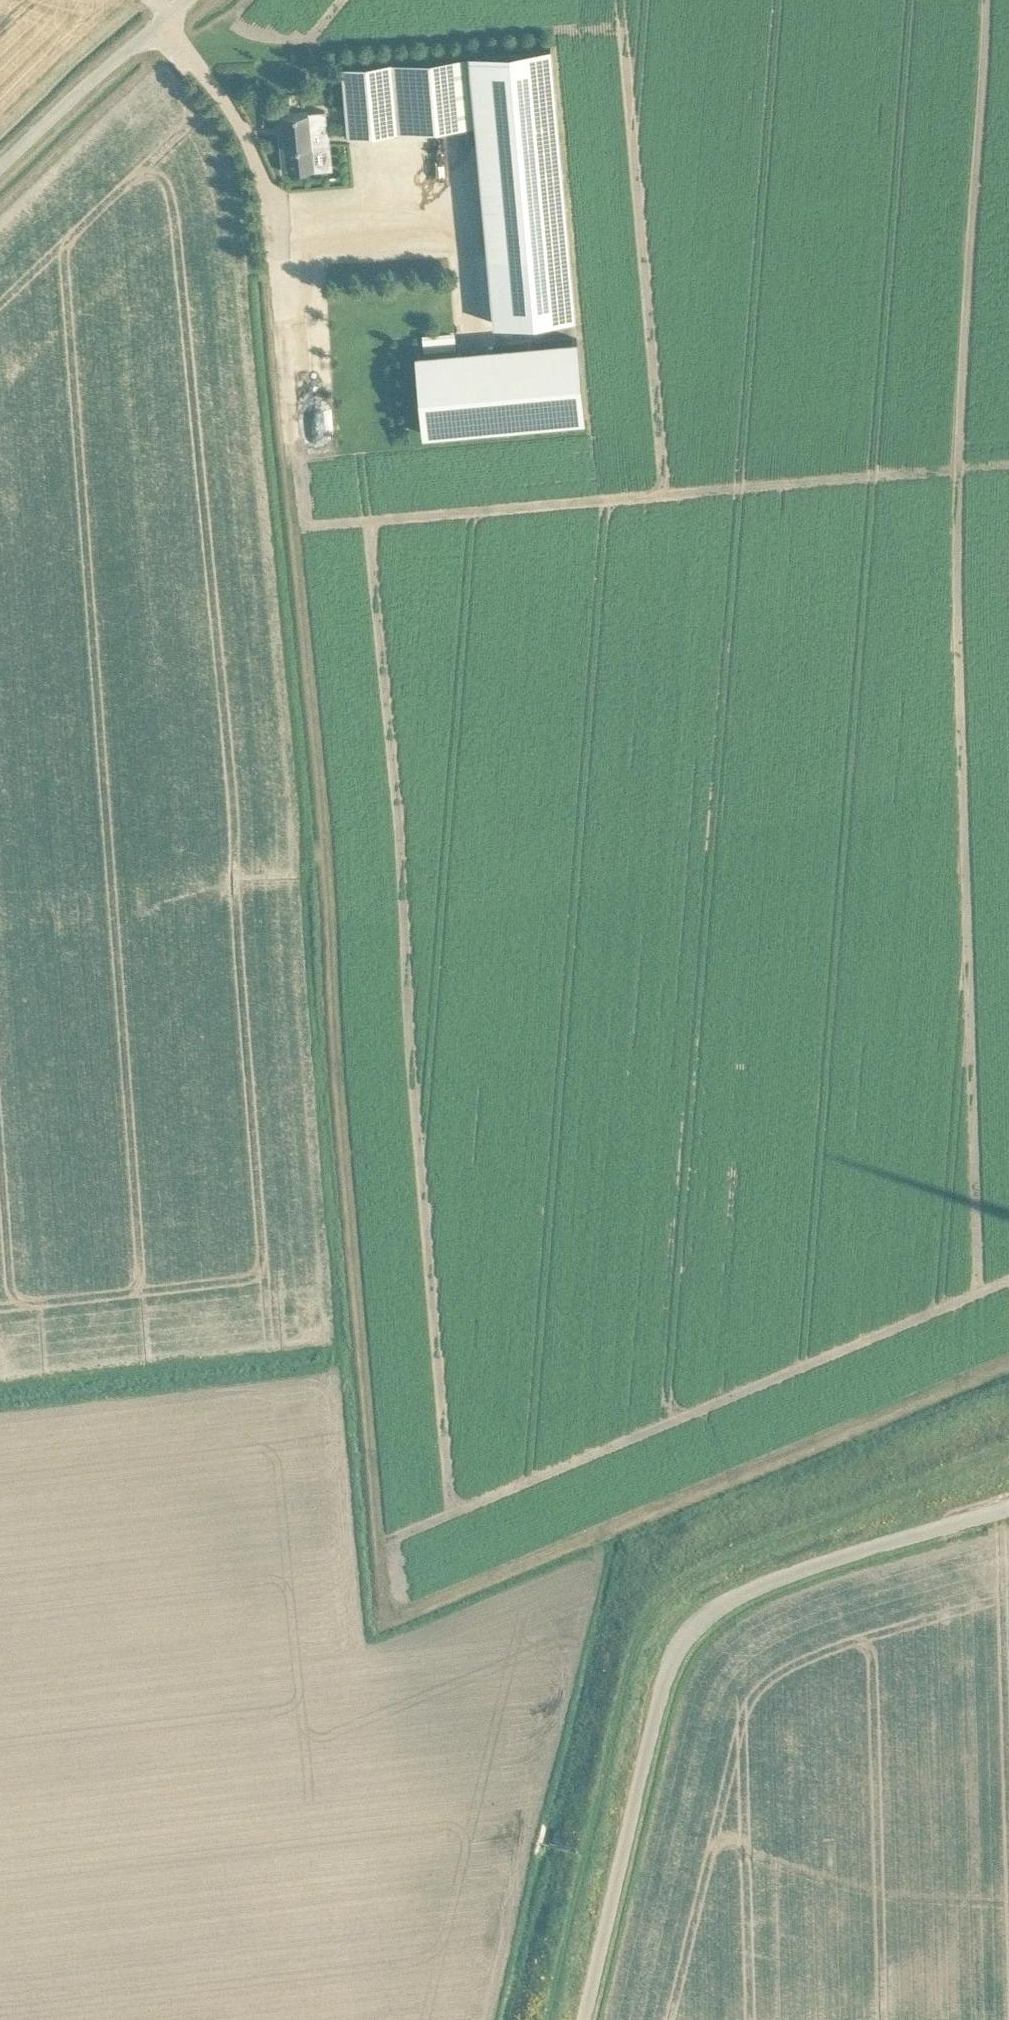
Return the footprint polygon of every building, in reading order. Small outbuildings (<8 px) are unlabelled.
[(577,316),(552,45),(392,63),(342,67),(348,136),(397,132),(476,121),(495,324),(577,316)] [(314,144),(311,144),(310,132),(327,130),(325,110),(310,112),(310,111),(283,113),(284,127),(280,127),(284,171),(316,169),(314,144)] [(488,337),(487,322),(454,323),(454,338),(488,337)] [(577,337),(417,352),(425,433),(584,418),(577,337)]
